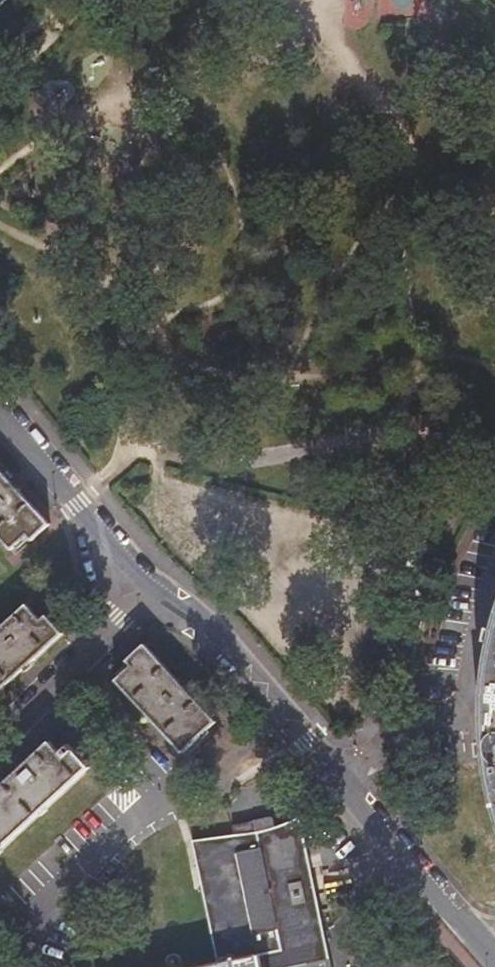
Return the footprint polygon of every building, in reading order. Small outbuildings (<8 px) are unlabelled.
[(0,471),(0,539),(10,549),(26,534),(31,540),(48,524),(0,471)] [(61,632),(45,614),(39,619),(25,604),(0,626),(0,687),(61,632)] [(492,630),(489,643),(494,645),(488,687),(487,718),(488,742),(482,743),(483,756),(489,757),(488,763),(494,798),(494,631),(492,630)] [(214,721),(144,644),(127,660),(131,665),(116,679),(182,751),(214,721)] [(50,742),(0,789),(0,847),(88,765),(68,742),(58,750),(50,742)] [(300,818),(275,826),(256,831),(253,820),(231,824),(234,836),(213,838),(155,847),(181,966),(331,966),(300,818)]
